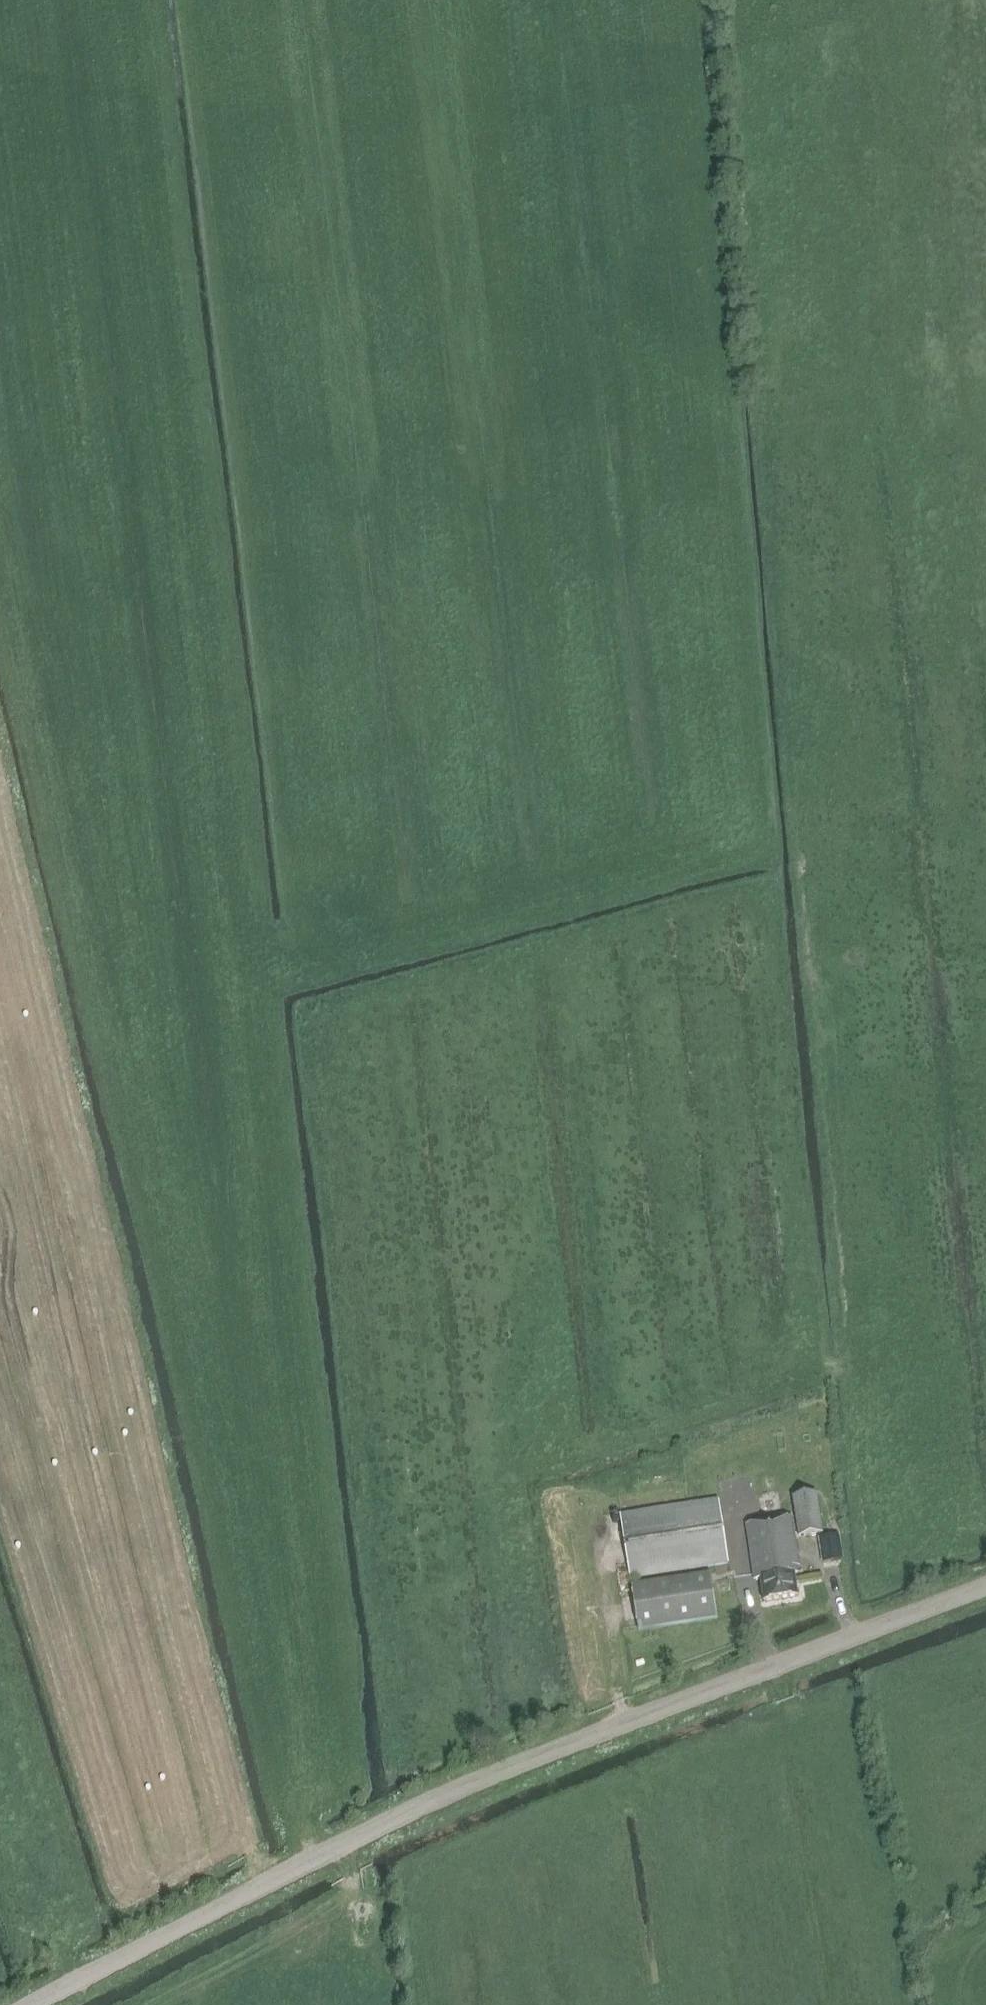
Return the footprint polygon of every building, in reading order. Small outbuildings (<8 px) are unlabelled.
[(822,1534),(816,1493),(792,1497),(799,1538),(822,1534)] [(730,1564),(719,1499),(620,1514),(630,1579),(730,1564)] [(796,1565),(798,1565),(791,1516),(745,1523),(754,1580),(761,1579),(764,1601),(797,1596),(794,1573),(797,1573),(796,1565)] [(843,1560),(839,1536),(817,1539),(821,1563),(843,1560)] [(718,1619),(711,1573),(631,1585),(638,1631),(718,1619)]
